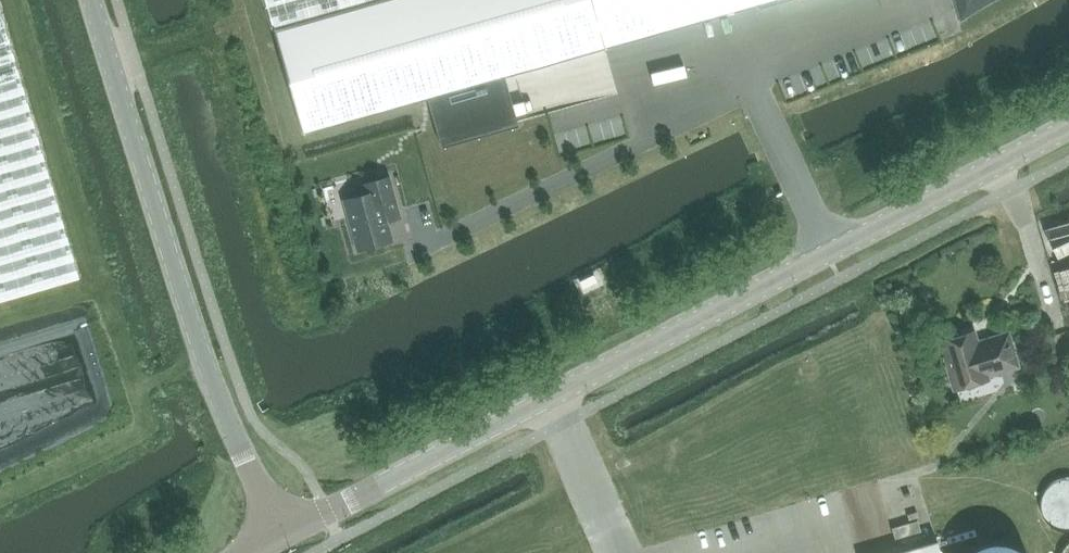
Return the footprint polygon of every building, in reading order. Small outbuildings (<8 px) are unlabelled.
[(273,30),(377,0),(265,0),(273,30)] [(273,30),(302,132),(427,97),(441,147),(493,132),(479,83),(769,0),(377,0),(273,30)] [(79,277),(0,9),(0,299),(79,277)] [(364,194),(344,200),(358,250),(391,240),(386,220),(400,216),(389,177),(362,184),(364,194)] [(987,376),(1018,367),(1008,333),(985,340),(986,343),(978,346),(973,332),(940,342),(955,390),(988,380),(987,376)] [(918,520),(891,528),(894,538),(921,530),(918,520)] [(937,539),(890,552),(941,552),(937,539)]
